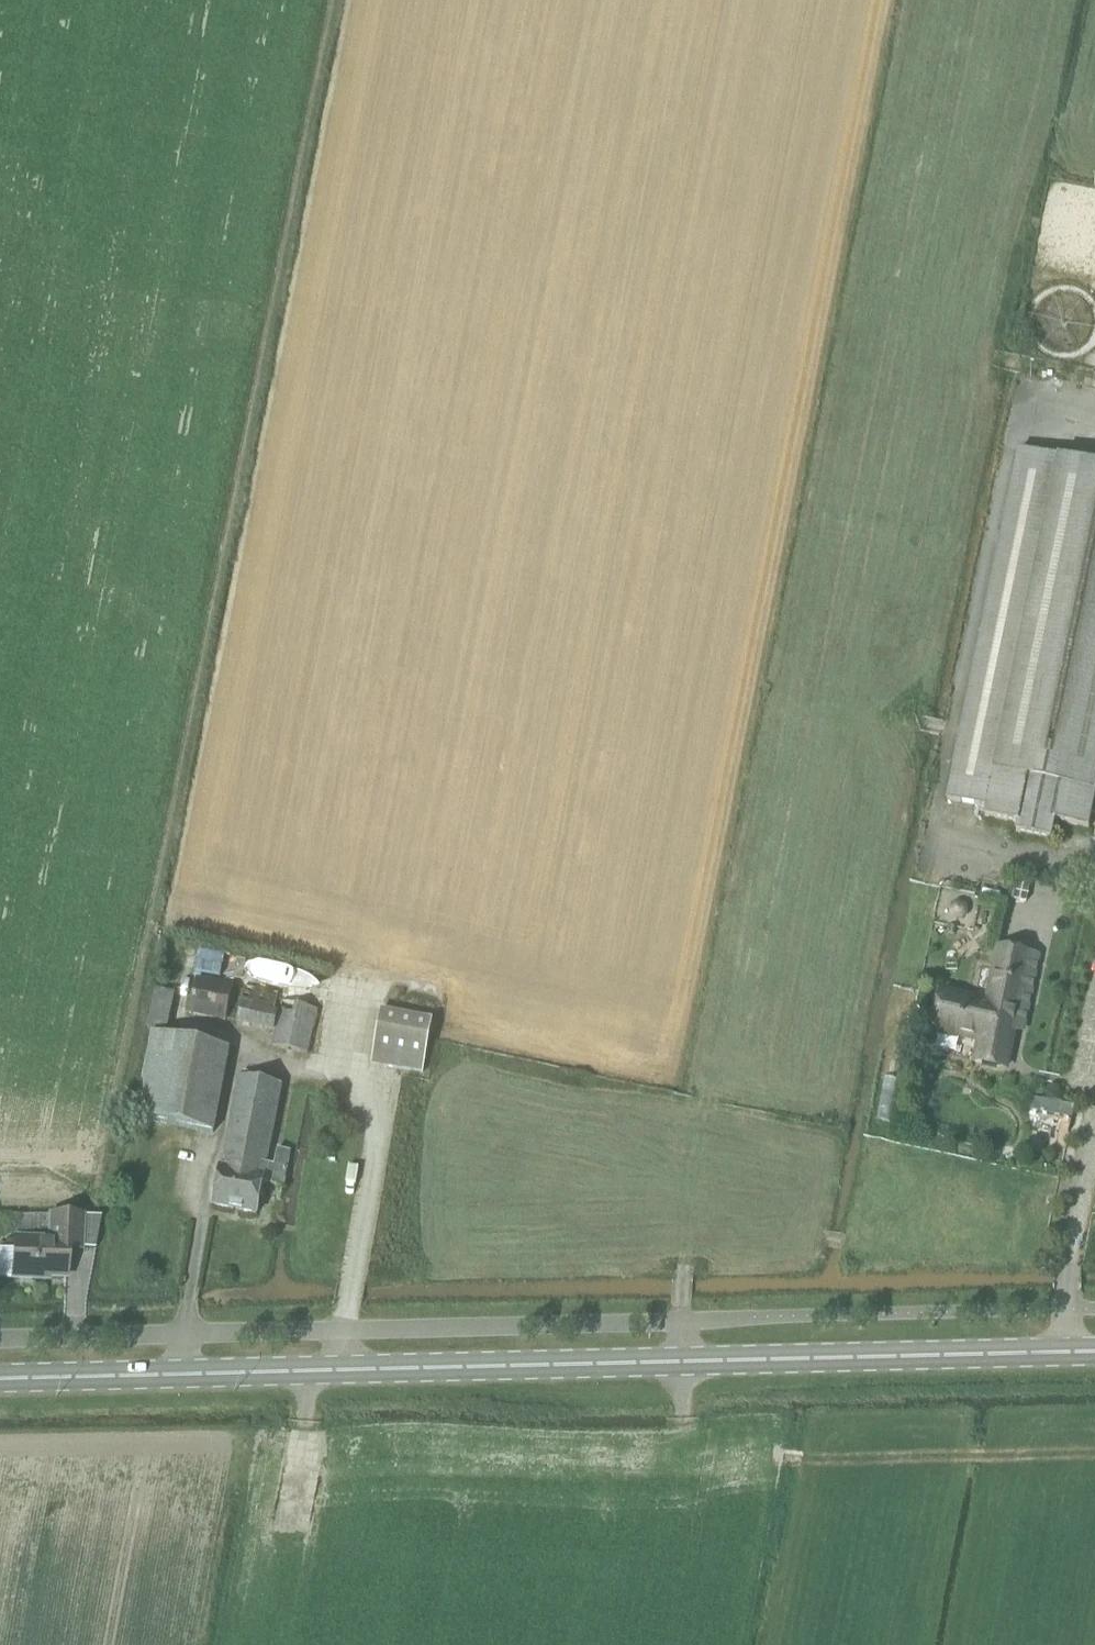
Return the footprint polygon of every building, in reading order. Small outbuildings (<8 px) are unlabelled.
[(1021,451),(947,800),(987,808),(985,817),(1018,824),(1016,833),(1051,841),(1055,823),(1088,830),(1094,799),(1094,466),(1021,451)] [(1014,1028),(1022,1030),(1037,958),(996,950),(991,973),(986,1001),(977,999),(941,992),(932,1033),(976,1042),(972,1061),(1006,1068),(1014,1028)] [(228,1020),(234,986),(198,979),(191,1013),(228,1020)] [(246,986),(238,1023),(276,1030),(280,1011),(276,1010),(280,992),(246,986)] [(176,993),(156,989),(148,1029),(168,1033),(176,993)] [(281,1002),(280,1011),(276,1030),(273,1045),(310,1053),(318,1009),(281,1002)] [(372,1063),(424,1073),(434,1019),(383,1009),(372,1063)] [(152,1036),(137,1118),(215,1133),(230,1051),(152,1036)] [(215,1206),(259,1215),(263,1196),(265,1183),(277,1186),(275,1198),(282,1200),(291,1151),(278,1148),(275,1165),(269,1163),(284,1086),(241,1077),(224,1166),(223,1166),(215,1206)] [(13,1238),(12,1248),(0,1247),(0,1278),(18,1279),(18,1280),(33,1281),(33,1279),(37,1279),(38,1276),(66,1278),(68,1249),(84,1249),(84,1248),(96,1249),(102,1217),(85,1216),(85,1215),(49,1214),(49,1215),(14,1214),(14,1222),(15,1222),(15,1230),(31,1230),(41,1226),(48,1226),(48,1240),(13,1238)]
